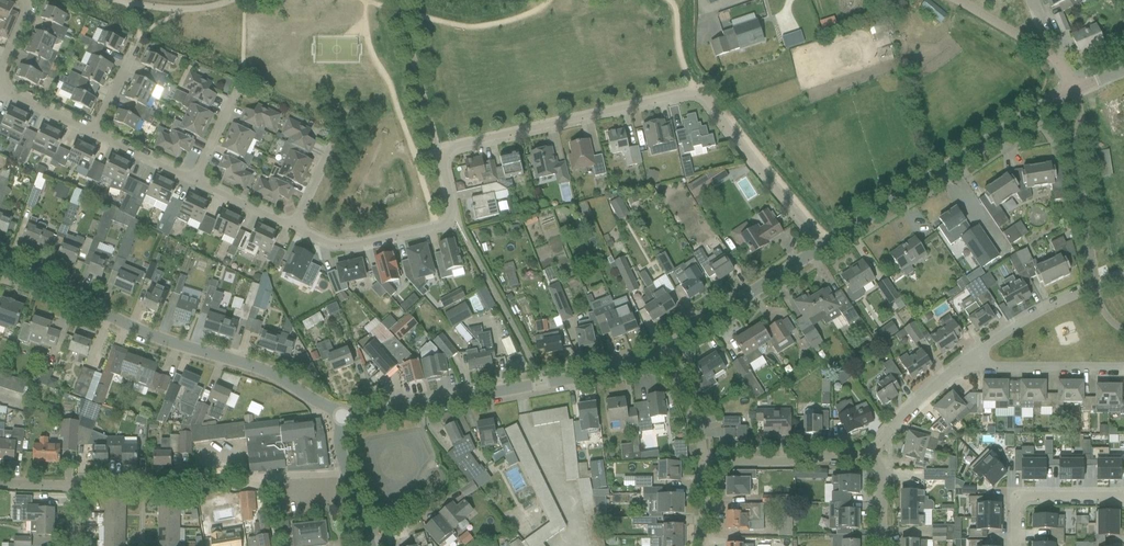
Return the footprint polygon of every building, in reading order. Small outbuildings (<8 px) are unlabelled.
[(15,4),(4,0),(0,8),(0,23),(0,24),(0,36),(7,39),(14,22),(8,20),(15,4)] [(945,15),(927,0),(921,8),(939,22),(945,15)] [(1078,0),(1050,0),(1051,1),(1048,2),(1051,8),(1059,4),(1062,13),(1081,5),(1078,0)] [(55,24),(53,30),(65,36),(68,29),(62,27),(67,15),(54,9),(55,6),(47,3),(40,18),(55,24)] [(1062,13),(1054,16),(1061,33),(1069,30),(1062,13)] [(833,19),(827,21),(831,32),(837,30),(833,19)] [(716,57),(763,41),(756,21),(722,33),(724,38),(711,43),(716,57)] [(1096,25),(1072,35),(1079,53),(1086,50),(1087,52),(1095,49),(1104,45),(1102,39),(1104,38),(1101,31),(1099,32),(1096,25)] [(64,39),(65,36),(53,30),(50,36),(35,30),(30,41),(52,50),(56,40),(63,42),(64,39)] [(98,43),(92,41),(84,36),(81,43),(89,47),(89,46),(101,52),(104,46),(119,53),(126,38),(118,35),(116,38),(104,32),(98,43)] [(792,47),(788,35),(782,37),(785,49),(792,47)] [(54,64),(59,53),(52,50),(30,41),(26,52),(41,59),(38,65),(51,71),(54,64)] [(99,58),(101,52),(89,46),(89,47),(86,53),(92,56),(87,66),(108,76),(113,65),(99,58)] [(177,58),(171,55),(165,53),(166,52),(158,48),(156,53),(148,49),(141,64),(155,71),(153,77),(165,82),(168,76),(162,73),(167,63),(174,65),(177,58)] [(48,77),(51,71),(38,65),(35,71),(21,65),(14,80),(22,83),(24,80),(37,86),(39,80),(42,81),(44,80),(46,79),(47,77),(48,77)] [(103,87),(108,76),(87,66),(82,77),(71,72),(68,78),(85,86),(88,80),(103,87)] [(186,85),(185,87),(193,91),(190,97),(199,101),(210,106),(215,95),(207,92),(211,84),(191,75),(186,85)] [(83,92),(85,86),(68,78),(68,79),(62,76),(59,81),(64,84),(61,91),(73,96),(71,101),(84,107),(82,110),(90,114),(97,99),(83,92)] [(162,89),(165,82),(153,77),(150,83),(135,76),(130,87),(151,97),(156,86),(162,89)] [(146,107),(151,97),(130,87),(125,98),(139,104),(137,110),(149,116),(152,110),(146,107)] [(196,107),(199,101),(190,97),(177,90),(172,100),(182,105),(182,106),(190,110),(187,117),(207,126),(212,115),(196,107)] [(21,112),(10,107),(4,121),(0,119),(0,131),(2,127),(12,132),(21,112)] [(273,128),(278,116),(259,107),(255,114),(247,110),(242,121),(253,126),(262,131),(262,130),(265,124),(273,128)] [(153,118),(149,116),(137,110),(134,116),(119,110),(112,124),(120,128),(122,125),(135,131),(140,120),(151,125),(154,119),(153,118)] [(32,117),(21,112),(12,132),(23,137),(19,146),(25,149),(31,136),(25,133),(32,117)] [(675,132),(678,142),(678,145),(682,145),(684,155),(692,153),(694,151),(693,148),(701,146),(701,148),(704,150),(710,148),(715,146),(713,137),(711,135),(708,136),(706,128),(704,127),(702,127),(700,123),(698,124),(695,114),(686,116),(688,122),(683,123),(684,130),(675,132)] [(201,138),(207,126),(187,117),(183,124),(175,120),(170,131),(173,133),(173,132),(182,137),(185,130),(201,138)] [(309,131),(300,126),(290,121),(284,133),(292,137),(289,143),(298,147),(309,153),(314,142),(306,138),(309,131)] [(675,142),(674,133),(671,123),(664,124),(663,121),(654,123),(652,122),(648,123),(647,125),(644,125),(647,136),(649,148),(675,142)] [(43,155),(54,130),(43,125),(36,139),(31,136),(25,149),(31,152),(32,150),(43,155)] [(265,132),(262,130),(262,131),(253,126),(250,133),(234,125),(228,137),(248,146),(251,139),(260,143),(265,132)] [(54,130),(43,155),(53,160),(51,166),(57,169),(59,165),(65,152),(59,149),(65,135),(54,130)] [(624,130),(616,132),(616,130),(610,132),(610,133),(607,134),(612,155),(622,153),(622,156),(625,155),(627,167),(642,164),(638,146),(629,149),(624,130)] [(193,142),(182,137),(173,132),(173,133),(170,139),(162,135),(161,137),(157,147),(176,156),(180,149),(188,153),(193,142)] [(248,146),(228,137),(223,148),(239,156),(236,162),(245,166),(248,168),(253,157),(245,153),(248,146)] [(572,155),(569,156),(573,171),(582,168),(592,166),(595,177),(606,174),(602,155),(593,157),(591,148),(589,140),(587,140),(577,143),(575,142),(573,143),(571,144),(570,144),(572,155)] [(79,166),(88,146),(77,141),(70,155),(65,152),(59,165),(65,168),(68,161),(79,166)] [(286,142),(280,153),(289,157),(286,164),(305,173),(311,161),(295,154),(298,147),(289,143),(286,142)] [(99,151),(88,146),(79,166),(89,171),(86,178),(93,180),(98,168),(92,165),(99,151)] [(551,148),(547,149),(546,148),(542,149),(541,151),(532,153),(534,163),(537,179),(556,175),(558,184),(570,181),(565,163),(555,166),(551,148)] [(504,175),(496,176),(497,181),(498,184),(507,189),(505,182),(505,179),(523,175),(520,162),(518,152),(500,156),(502,167),(502,168),(504,175)] [(114,180),(123,160),(112,155),(104,171),(98,168),(93,180),(99,183),(103,175),(114,180)] [(245,166),(236,162),(225,157),(220,168),(228,172),(224,179),(244,188),(249,178),(250,176),(242,173),(245,166)] [(465,173),(464,174),(465,179),(467,180),(469,179),(469,180),(480,177),(481,181),(482,184),(489,183),(497,181),(496,176),(495,169),(493,162),(483,164),(481,158),(465,161),(468,172),(465,173)] [(114,180),(110,189),(121,191),(127,194),(124,200),(129,203),(138,184),(127,179),(134,165),(123,160),(114,180)] [(300,185),(305,173),(286,164),(284,163),(286,164),(282,171),(274,167),(269,178),(272,179),(281,183),(284,177),(300,185)] [(1062,172),(1061,167),(1060,167),(1060,169),(1054,170),(1054,168),(1052,168),(1051,164),(1037,166),(1040,187),(1051,185),(1053,201),(1065,199),(1066,199),(1062,175),(1062,172)] [(1040,187),(1037,166),(1023,168),(1024,173),(1022,173),(1022,172),(1019,170),(1015,171),(1026,201),(1031,198),(1030,189),(1040,187)] [(683,169),(685,178),(694,176),(692,167),(683,169)] [(5,187),(10,173),(2,170),(0,176),(0,199),(4,200),(5,196),(9,196),(10,195),(11,193),(10,190),(9,189),(5,187)] [(706,175),(687,186),(695,198),(728,177),(724,171),(706,175)] [(1026,201),(1015,171),(1011,173),(1011,177),(1012,178),(1010,179),(1007,175),(995,183),(1007,200),(1016,194),(1021,202),(1026,201)] [(43,190),(48,178),(40,175),(35,187),(43,190)] [(154,207),(167,181),(156,176),(149,190),(138,184),(129,203),(141,208),(143,202),(154,207)] [(292,188),(281,183),(272,179),(269,185),(261,182),(260,184),(256,194),(275,203),(279,195),(287,199),(292,188)] [(178,186),(167,181),(154,207),(154,208),(164,213),(161,220),(167,223),(176,205),(170,202),(178,186)] [(54,193),(66,198),(69,189),(57,183),(54,193)] [(494,193),(507,191),(496,183),(484,186),(486,195),(471,198),(476,220),(487,217),(499,215),(494,193)] [(998,206),(1007,200),(995,183),(984,191),(986,195),(984,196),(985,197),(980,201),(979,199),(979,200),(999,229),(1009,222),(998,206)] [(35,209),(42,191),(33,188),(26,206),(35,209)] [(81,195),(82,192),(74,189),(61,224),(70,227),(77,207),(81,195)] [(190,218),(200,199),(189,194),(182,208),(176,205),(167,223),(174,226),(177,219),(187,224),(190,218)] [(619,198),(609,203),(615,213),(624,208),(619,198)] [(200,199),(190,218),(201,223),(198,230),(199,231),(203,233),(204,233),(210,221),(204,218),(211,204),(200,199)] [(102,278),(106,268),(108,264),(109,264),(112,256),(97,250),(100,243),(103,244),(112,220),(129,227),(132,218),(107,205),(89,251),(97,255),(89,273),(102,278)] [(7,209),(0,206),(0,231),(7,234),(11,223),(12,220),(4,217),(7,209)] [(965,222),(962,217),(955,208),(939,219),(942,225),(938,228),(950,246),(960,239),(981,269),(999,257),(978,226),(971,231),(965,222)] [(224,235),(233,215),(223,210),(216,224),(210,221),(204,233),(210,236),(213,229),(224,235)] [(749,232),(735,240),(740,247),(745,244),(748,248),(747,248),(749,250),(752,254),(768,243),(767,242),(782,233),(774,221),(773,221),(767,211),(759,216),(765,226),(759,230),(757,227),(749,232)] [(245,220),(233,215),(224,235),(235,240),(228,254),(234,257),(238,249),(245,235),(239,232),(245,220)] [(525,226),(537,222),(535,215),(523,220),(525,226)] [(49,247),(53,237),(54,234),(45,231),(47,227),(46,225),(41,223),(39,224),(38,226),(36,225),(38,220),(32,218),(29,226),(28,226),(23,240),(31,243),(32,245),(36,246),(37,245),(40,246),(41,244),(49,247)] [(245,235),(238,249),(255,257),(259,249),(268,229),(257,224),(251,238),(245,235)] [(1002,234),(1010,245),(1021,238),(1013,226),(1002,234)] [(279,234),(268,229),(259,249),(265,252),(264,256),(268,257),(266,260),(273,263),(271,266),(278,269),(286,252),(285,254),(273,248),(279,234)] [(75,264),(79,253),(80,250),(82,250),(85,242),(84,241),(84,240),(77,237),(76,239),(67,235),(64,243),(59,257),(67,260),(67,262),(72,264),(73,263),(75,264)] [(1062,237),(1062,238),(1051,243),(1057,258),(1048,262),(1057,281),(1070,275),(1067,271),(1070,270),(1069,268),(1075,266),(1076,267),(1066,245),(1063,237),(1062,237)] [(926,255),(921,247),(915,238),(890,255),(896,264),(901,270),(910,264),(911,266),(926,255)] [(126,261),(133,243),(124,239),(117,258),(126,261)] [(453,240),(451,240),(449,240),(447,240),(445,240),(443,241),(441,243),(439,244),(442,257),(436,259),(441,279),(453,276),(451,270),(463,267),(458,250),(456,250),(453,240)] [(401,262),(404,273),(406,278),(423,297),(428,292),(423,288),(426,285),(424,277),(434,274),(426,246),(413,250),(414,251),(409,252),(411,257),(409,257),(410,260),(401,262)] [(295,249),(284,273),(302,281),(303,278),(314,283),(320,271),(309,265),(313,257),(295,249)] [(701,249),(692,254),(704,273),(711,269),(714,274),(718,280),(733,271),(727,261),(724,257),(724,258),(718,249),(712,253),(717,262),(711,266),(701,249)] [(1027,249),(1015,254),(1025,271),(1029,280),(1036,276),(1039,284),(1042,283),(1044,287),(1057,281),(1048,262),(1038,266),(1035,260),(1032,261),(1027,249)] [(392,254),(389,255),(389,253),(377,256),(378,258),(375,259),(377,267),(379,267),(379,269),(372,271),(376,281),(391,297),(396,292),(388,283),(388,282),(399,279),(397,270),(394,257),(393,257),(392,254)] [(1025,271),(1015,254),(1008,258),(1018,275),(1025,271)] [(639,290),(624,257),(614,262),(629,294),(639,290)] [(688,272),(676,278),(682,287),(689,299),(704,290),(697,280),(701,277),(700,276),(703,274),(694,259),(684,265),(688,272)] [(335,271),(327,274),(335,295),(348,289),(346,282),(355,280),(355,282),(363,280),(363,279),(365,278),(361,261),(352,263),(352,262),(346,263),(346,264),(338,266),(339,271),(335,272),(335,271)] [(666,261),(660,264),(667,275),(673,272),(666,261)] [(875,282),(868,270),(862,261),(856,265),(857,267),(852,271),(851,270),(841,276),(846,285),(845,285),(847,287),(848,287),(849,289),(847,291),(846,294),(851,302),(855,302),(863,296),(864,293),(862,290),(875,282)] [(520,287),(514,272),(516,272),(512,262),(504,266),(506,270),(504,271),(512,290),(520,287)] [(152,282),(158,266),(151,263),(145,279),(152,282)] [(144,274),(124,265),(121,273),(119,277),(115,287),(123,291),(122,293),(130,296),(131,294),(136,282),(140,284),(144,274)] [(666,294),(661,286),(656,290),(644,271),(638,275),(647,289),(647,288),(664,315),(666,314),(668,316),(673,312),(672,310),(675,308),(668,297),(666,294)] [(266,312),(273,291),(267,274),(263,274),(259,285),(252,307),(259,309),(266,312)] [(1030,296),(1021,280),(1016,283),(1012,276),(1003,281),(1007,288),(999,292),(1008,308),(1016,304),(1017,306),(1022,303),(1022,301),(1030,296)] [(173,293),(180,295),(186,279),(179,277),(173,293)] [(956,283),(961,290),(969,285),(965,278),(956,283)] [(876,286),(889,304),(899,297),(887,279),(876,286)] [(975,304),(964,311),(969,319),(968,319),(976,331),(994,319),(987,307),(989,306),(995,302),(988,291),(983,284),(980,279),(966,287),(974,299),(973,300),(975,304)] [(212,280),(200,312),(209,315),(204,330),(219,335),(224,319),(223,319),(226,311),(218,308),(220,304),(212,301),(215,292),(216,288),(218,282),(212,280)] [(248,320),(249,318),(248,318),(252,307),(259,285),(252,283),(245,305),(243,305),(240,311),(235,309),(230,321),(224,319),(219,335),(233,339),(238,323),(240,324),(242,318),(248,320)] [(573,318),(558,283),(548,288),(562,322),(573,318)] [(152,284),(143,307),(157,313),(161,304),(163,305),(169,291),(152,284)] [(664,315),(647,288),(647,289),(643,291),(645,297),(641,300),(646,307),(644,309),(652,322),(664,315)] [(461,289),(449,295),(454,304),(465,298),(461,289)] [(849,303),(840,309),(838,307),(833,298),(827,289),(815,296),(824,310),(823,310),(831,322),(841,315),(848,326),(851,325),(859,319),(849,303)] [(454,304),(449,295),(440,300),(444,309),(454,304)] [(831,322),(823,310),(824,310),(815,296),(810,300),(808,295),(796,303),(801,312),(807,321),(818,313),(826,325),(831,322)] [(194,317),(199,301),(181,296),(174,320),(188,325),(191,316),(194,317)] [(592,296),(587,298),(593,312),(598,325),(599,325),(598,325),(606,322),(613,339),(625,334),(613,303),(611,297),(595,303),(592,296)] [(626,298),(613,303),(625,334),(638,329),(626,298)] [(23,307),(14,304),(15,302),(8,299),(7,302),(2,300),(0,306),(0,326),(5,328),(6,325),(16,329),(23,307)] [(465,303),(445,314),(452,328),(472,317),(465,303)] [(336,304),(326,308),(329,316),(340,312),(336,304)] [(596,337),(593,338),(591,327),(598,325),(602,336),(603,336),(593,312),(588,314),(589,320),(578,323),(579,329),(575,330),(579,348),(586,347),(587,349),(598,347),(596,337)] [(397,325),(390,331),(399,341),(418,325),(409,314),(397,325)] [(942,355),(956,345),(958,343),(954,338),(961,333),(949,315),(938,323),(943,329),(930,337),(942,355)] [(60,333),(50,329),(51,324),(43,321),(44,319),(37,316),(36,318),(35,318),(33,325),(31,324),(31,326),(24,323),(18,340),(28,343),(31,333),(44,337),(42,342),(56,346),(60,333)] [(391,318),(382,326),(388,332),(390,331),(397,325),(391,318)] [(280,338),(275,353),(290,357),(295,343),(287,340),(291,330),(293,328),(288,319),(287,319),(282,334),(280,338)] [(271,335),(267,333),(268,331),(260,328),(262,323),(254,320),(250,332),(258,334),(263,336),(259,347),(267,350),(266,350),(273,352),(275,353),(280,338),(282,334),(272,331),(271,335)] [(548,331),(547,320),(536,322),(537,333),(548,331)] [(760,326),(747,334),(757,349),(757,348),(761,355),(765,353),(766,347),(764,344),(769,341),(773,347),(790,336),(788,334),(781,322),(780,321),(768,329),(769,330),(765,333),(760,326)] [(884,336),(899,331),(896,323),(881,328),(884,336)] [(914,345),(924,338),(913,323),(903,329),(904,330),(914,345)] [(382,326),(381,324),(370,334),(370,335),(397,366),(399,365),(400,366),(403,365),(408,385),(423,381),(420,372),(422,371),(419,360),(416,361),(412,357),(388,332),(382,326)] [(822,342),(812,326),(811,327),(801,333),(811,349),(817,346),(822,342)] [(536,342),(537,350),(544,349),(545,354),(562,351),(558,332),(535,336),(536,342)] [(491,360),(495,359),(490,333),(482,334),(473,336),(476,340),(480,345),(481,352),(477,353),(480,369),(481,369),(481,371),(487,370),(487,368),(492,367),(491,360)] [(449,360),(457,353),(442,334),(433,341),(449,360)] [(757,349),(747,334),(735,341),(749,363),(751,362),(752,363),(762,356),(761,355),(757,348),(757,349)] [(370,335),(356,344),(385,377),(397,366),(370,335)] [(75,337),(71,347),(70,351),(80,355),(77,363),(83,365),(86,357),(87,357),(92,343),(75,337)] [(353,365),(347,349),(334,354),(329,340),(316,345),(322,362),(329,359),(335,372),(353,365)] [(480,345),(476,340),(476,341),(471,342),(473,351),(466,352),(469,371),(480,369),(477,353),(481,352),(480,345)] [(440,374),(447,372),(444,355),(441,356),(437,351),(437,349),(430,342),(427,345),(426,344),(420,350),(422,360),(424,369),(426,380),(427,380),(428,382),(436,380),(435,378),(441,377),(440,374)] [(101,407),(112,374),(120,377),(122,370),(137,376),(143,361),(131,357),(132,354),(114,347),(106,370),(104,375),(102,374),(102,375),(101,374),(90,403),(101,407)] [(931,365),(921,351),(909,359),(906,354),(898,360),(911,379),(931,365)] [(314,365),(308,356),(307,354),(296,360),(299,366),(309,368),(314,365)] [(726,371),(721,363),(715,354),(712,356),(710,356),(706,358),(705,360),(697,366),(703,376),(697,380),(705,392),(717,384),(713,378),(726,371)] [(764,394),(745,364),(741,358),(732,364),(741,378),(742,377),(756,399),(764,394)] [(902,376),(891,360),(882,365),(886,371),(883,373),(887,378),(878,385),(879,386),(876,388),(875,392),(877,395),(876,396),(882,406),(885,404),(886,404),(887,405),(891,402),(890,402),(890,400),(898,395),(895,391),(899,388),(894,381),(902,376)] [(158,366),(143,361),(137,376),(135,382),(135,383),(155,391),(160,376),(155,374),(158,366)] [(370,364),(364,369),(369,379),(377,372),(370,364)] [(45,367),(39,383),(47,386),(50,379),(53,370),(45,367)] [(85,398),(95,372),(83,368),(73,394),(85,398)] [(836,377),(841,385),(850,379),(848,377),(852,375),(848,369),(836,377)] [(197,387),(200,380),(192,376),(192,374),(187,372),(186,374),(185,373),(180,386),(186,388),(180,402),(195,409),(203,390),(197,387)] [(10,391),(14,378),(8,376),(4,389),(10,391)] [(165,391),(170,379),(163,376),(158,388),(165,391)] [(16,393),(20,380),(14,378),(10,391),(16,393)] [(27,382),(20,380),(16,393),(23,395),(27,382)] [(995,402),(995,382),(983,382),(983,394),(976,394),(976,405),(976,406),(976,414),(983,414),(983,402),(995,402)] [(1014,408),(1014,394),(1007,394),(1007,382),(995,382),(995,402),(995,409),(1006,409),(1006,407),(1014,408)] [(1032,408),(1033,382),(1020,382),(1020,394),(1014,394),(1014,408),(1013,408),(1014,418),(1020,418),(1020,408),(1032,408)] [(1045,382),(1033,382),(1032,408),(1052,408),(1052,394),(1045,394),(1045,382)] [(1070,403),(1071,382),(1058,382),(1058,394),(1052,394),(1052,408),(1051,415),(1063,415),(1063,403),(1070,403)] [(1083,382),(1071,382),(1070,403),(1082,403),(1082,411),(1089,411),(1089,398),(1083,398),(1083,382)] [(172,384),(157,422),(166,423),(180,388),(172,384)] [(1108,406),(1108,386),(1096,385),(1096,398),(1089,398),(1089,411),(1096,411),(1096,406),(1108,406)] [(1121,386),(1108,386),(1108,406),(1108,412),(1120,412),(1120,415),(1123,415),(1123,401),(1121,401),(1121,386)] [(216,387),(212,397),(211,399),(218,402),(214,410),(212,409),(210,415),(220,420),(231,393),(216,387)] [(666,401),(664,401),(663,394),(656,394),(656,393),(648,394),(649,396),(647,396),(647,402),(644,403),(638,404),(635,404),(636,409),(635,409),(638,427),(639,427),(639,433),(652,431),(651,425),(664,423),(664,417),(666,417),(665,409),(667,409),(666,401)] [(952,393),(943,401),(956,416),(965,408),(969,412),(976,406),(976,405),(976,394),(969,394),(960,402),(952,393)] [(624,399),(607,401),(609,413),(611,423),(620,422),(621,429),(628,428),(637,427),(638,427),(635,409),(625,411),(624,399)] [(91,432),(101,407),(90,403),(85,401),(81,400),(79,427),(91,432)] [(706,400),(701,403),(706,411),(714,406),(711,402),(706,400)] [(960,420),(956,416),(943,401),(934,409),(942,418),(928,431),(943,435),(951,428),(960,420)] [(210,408),(199,403),(193,419),(189,427),(191,427),(201,426),(201,425),(202,425),(210,408)] [(579,422),(573,423),(576,444),(588,442),(587,435),(599,434),(595,403),(577,405),(579,422)] [(860,406),(838,415),(842,425),(843,425),(847,434),(851,433),(852,434),(858,432),(858,430),(862,428),(861,425),(866,423),(866,425),(874,422),(867,407),(861,409),(860,406)] [(553,424),(559,423),(559,422),(569,421),(567,408),(551,410),(553,424)] [(551,410),(544,412),(547,425),(553,424),(551,410)] [(790,424),(790,410),(756,411),(756,421),(763,421),(763,432),(773,432),(773,435),(777,435),(790,435),(790,424)] [(828,430),(828,419),(828,412),(813,412),(813,410),(807,410),(804,413),(804,417),(804,435),(818,435),(821,435),(821,430),(828,430)] [(544,412),(538,413),(540,426),(547,425),(544,412)] [(538,413),(531,414),(533,427),(540,426),(538,413)] [(189,427),(193,419),(185,416),(181,426),(185,426),(185,428),(189,427)] [(746,441),(746,430),(746,426),(740,426),(740,418),(723,418),(723,429),(721,429),(721,430),(723,430),(723,435),(721,437),(728,443),(729,441),(734,441),(734,443),(735,443),(735,441),(746,441)] [(246,439),(250,473),(252,473),(286,468),(286,467),(287,467),(287,468),(315,464),(316,471),(328,469),(324,438),(314,439),(312,421),(294,423),(293,419),(280,421),(280,422),(245,426),(244,423),(201,428),(201,426),(191,427),(192,433),(193,443),(225,439),(226,441),(246,439)] [(573,428),(573,420),(569,421),(559,422),(559,423),(560,429),(573,428)] [(61,421),(60,438),(64,439),(63,451),(77,451),(78,421),(61,421)] [(492,421),(477,424),(482,447),(485,449),(497,447),(496,441),(498,441),(503,451),(505,457),(514,453),(512,449),(508,441),(503,431),(495,432),(492,421)] [(463,438),(461,434),(456,423),(444,429),(458,458),(462,466),(458,468),(469,484),(472,482),(477,478),(476,478),(485,472),(481,465),(479,467),(469,453),(476,450),(469,436),(463,438)] [(504,430),(507,436),(519,431),(516,424),(504,430)] [(192,454),(191,427),(189,427),(185,428),(185,432),(180,432),(180,454),(192,454)] [(632,444),(620,445),(621,461),(633,460),(634,460),(640,459),(640,454),(637,427),(628,428),(629,433),(630,432),(631,443),(632,444)] [(16,452),(22,453),(24,437),(23,437),(24,430),(13,429),(13,432),(5,431),(2,460),(4,460),(4,464),(12,462),(12,459),(15,459),(15,457),(16,452)] [(941,442),(943,435),(928,431),(922,429),(920,436),(909,432),(905,444),(925,450),(928,438),(941,442)] [(507,436),(510,442),(522,436),(519,431),(507,436)] [(510,442),(513,448),(525,442),(522,436),(510,442)] [(60,463),(60,452),(61,446),(48,445),(48,438),(40,438),(40,445),(34,445),(33,462),(60,463)] [(108,457),(115,457),(115,438),(107,438),(107,446),(94,446),(94,466),(108,466),(108,457)] [(115,438),(115,457),(123,457),(123,466),(137,466),(137,446),(137,438),(123,438),(115,438)] [(154,452),(154,466),(171,466),(171,453),(171,439),(161,439),(161,448),(161,453),(154,452)] [(682,441),(674,442),(674,458),(687,458),(686,441),(682,441)] [(513,448),(516,454),(528,448),(525,442),(513,448)] [(934,453),(925,450),(905,444),(902,456),(914,459),(912,466),(926,469),(927,463),(922,461),(923,457),(931,459),(933,458),(934,453)] [(516,454),(519,460),(531,454),(528,448),(516,454)] [(987,450),(978,459),(999,480),(1006,473),(996,463),(998,461),(996,458),(1001,453),(997,449),(992,455),(987,450)] [(658,451),(641,454),(641,460),(660,459),(659,457),(658,451)] [(518,463),(514,453),(505,457),(509,467),(518,463)] [(519,460),(522,466),(534,460),(531,454),(519,460)] [(1015,461),(1015,466),(1022,466),(1022,481),(1033,481),(1033,455),(1022,455),(1022,461),(1015,461)] [(1033,455),(1033,481),(1045,481),(1045,466),(1052,466),(1052,461),(1052,455),(1033,455)] [(1052,461),(1052,466),(1059,466),(1059,481),(1071,481),(1071,455),(1059,455),(1059,461),(1052,461)] [(1071,455),(1071,481),(1083,481),(1083,466),(1090,466),(1090,461),(1083,461),(1083,455),(1071,455)] [(1090,461),(1090,466),(1097,466),(1097,481),(1109,481),(1109,455),(1097,455),(1097,461),(1090,461)] [(1109,481),(1121,481),(1121,466),(1123,466),(1123,461),(1120,461),(1120,455),(1109,455),(1109,481)] [(659,474),(659,481),(669,481),(680,481),(680,463),(678,463),(678,458),(674,459),(661,459),(661,463),(659,463),(659,464),(659,474)] [(978,459),(969,468),(980,480),(982,477),(992,487),(999,480),(978,459)] [(522,466),(525,472),(537,466),(534,460),(522,466)] [(525,472),(527,478),(540,472),(537,466),(525,472)] [(793,470),(793,479),(826,479),(826,471),(793,470)] [(954,482),(954,470),(923,470),(923,481),(954,482)] [(726,479),(726,496),(749,496),(749,480),(756,480),(756,471),(733,471),(733,479),(726,479)] [(527,478),(530,484),(542,478),(540,472),(527,478)] [(565,475),(566,481),(576,480),(579,480),(578,473),(565,475)] [(635,487),(635,477),(624,477),(624,487),(635,487)] [(635,488),(644,488),(652,488),(652,477),(635,477),(635,487),(635,488)] [(859,477),(833,477),(832,503),(845,503),(849,503),(849,494),(858,494),(858,493),(861,493),(861,485),(858,485),(859,477)] [(530,484),(533,490),(545,484),(542,478),(530,484)] [(591,485),(589,479),(579,480),(576,480),(578,488),(591,485)] [(533,490),(536,496),(548,490),(545,484),(533,490)] [(592,492),(591,485),(578,488),(579,495),(592,492)] [(644,488),(644,501),(649,501),(649,519),(654,519),(661,519),(661,514),(668,514),(682,514),(682,496),(662,496),(661,488),(652,488),(644,488)] [(536,496),(539,501),(551,496),(548,490),(536,496)] [(901,491),(901,510),(919,510),(923,510),(923,491),(901,491)] [(254,492),(240,493),(241,513),(255,512),(254,492)] [(594,498),(592,492),(579,495),(581,501),(594,498)] [(54,513),(54,509),(39,509),(39,507),(32,507),(32,496),(15,496),(15,506),(22,506),(21,522),(31,522),(54,523),(54,519),(56,519),(56,514),(54,513)] [(539,501),(542,507),(554,502),(551,496),(539,501)] [(775,496),(775,504),(781,504),(793,504),(793,496),(775,496)] [(971,505),(971,518),(1002,518),(1002,510),(1000,510),(1000,505),(982,505),(982,497),(968,497),(968,505),(971,505)] [(595,504),(594,498),(581,501),(582,507),(595,504)] [(126,500),(105,500),(105,514),(126,514),(126,500)] [(180,501),(159,501),(159,515),(180,515),(180,501)] [(473,512),(464,501),(456,508),(453,503),(438,516),(439,517),(438,517),(441,521),(442,520),(451,531),(465,519),(464,518),(473,512)] [(542,507),(545,513),(557,507),(554,502),(542,507)] [(845,511),(845,503),(832,503),(830,503),(829,528),(833,529),(836,529),(836,535),(852,535),(852,529),(858,529),(858,511),(845,511)] [(597,511),(595,504),(582,507),(583,514),(597,511)] [(761,520),(761,504),(739,504),(739,512),(726,512),(726,529),(739,529),(739,531),(748,531),(748,520),(761,520)] [(792,515),(793,504),(781,504),(780,523),(778,523),(778,536),(792,536),(792,515)] [(545,513),(549,523),(551,522),(560,515),(557,507),(545,513)] [(919,517),(919,515),(919,510),(901,510),(901,526),(923,526),(923,517),(919,517)] [(598,517),(597,511),(583,514),(585,520),(598,517)] [(1118,524),(1118,512),(1095,512),(1095,524),(1118,524)] [(248,539),(249,545),(271,545),(270,535),(268,523),(266,513),(258,514),(260,527),(254,528),(256,537),(248,539)] [(126,528),(126,514),(105,514),(104,527),(126,528)] [(1050,537),(1064,537),(1064,529),(1056,529),(1056,516),(1047,516),(1047,514),(1039,514),(1039,516),(1033,516),(1033,529),(1050,529),(1050,537)] [(180,529),(180,515),(159,515),(159,529),(180,529)] [(559,532),(566,527),(560,515),(551,522),(559,532)] [(442,520),(441,521),(438,517),(424,528),(439,545),(453,535),(450,531),(451,531),(442,520)] [(599,524),(598,517),(585,520),(586,527),(599,524)] [(968,530),(968,538),(987,538),(987,530),(1000,530),(1000,525),(1002,525),(1002,518),(971,518),(976,518),(976,530),(968,530)] [(54,536),(54,523),(31,522),(31,532),(38,532),(38,535),(54,536)] [(554,536),(559,532),(551,522),(549,523),(546,526),(554,536)] [(324,523),(293,527),(296,545),(311,545),(324,544),(326,542),(324,523)] [(601,530),(599,524),(586,527),(588,533),(601,530)] [(1118,536),(1118,524),(1095,524),(1095,536),(1098,536),(1098,543),(1105,543),(1105,536),(1118,536)] [(684,532),(684,527),(682,526),(682,525),(656,525),(656,537),(663,537),(682,537),(682,533),(684,532)] [(954,533),(954,525),(932,526),(932,533),(954,533)] [(546,526),(540,529),(548,540),(554,536),(546,526)] [(125,542),(126,528),(104,527),(104,541),(125,542)] [(179,543),(180,529),(159,529),(158,542),(179,543)] [(524,541),(528,545),(540,545),(543,544),(548,540),(540,529),(524,541)] [(602,537),(601,530),(588,533),(589,539),(602,537)] [(212,536),(213,545),(240,545),(239,541),(243,541),(241,531),(212,536)] [(461,537),(465,544),(474,539),(470,532),(461,537)] [(954,540),(954,533),(932,533),(932,542),(946,542),(946,540),(954,540)] [(427,545),(424,534),(413,536),(416,545),(426,545),(427,545)] [(844,536),(850,536),(850,535),(852,535),(836,535),(833,535),(832,545),(858,545),(858,542),(844,542),(844,536)] [(15,537),(15,544),(9,544),(9,545),(31,545),(31,537),(15,537)] [(604,543),(602,537),(589,539),(591,545),(604,543)] [(682,543),(682,537),(656,537),(652,537),(652,545),(684,545),(684,544),(682,543)] [(1050,537),(1050,544),(1033,544),(1033,545),(1055,545),(1064,545),(1064,537),(1050,537)]
